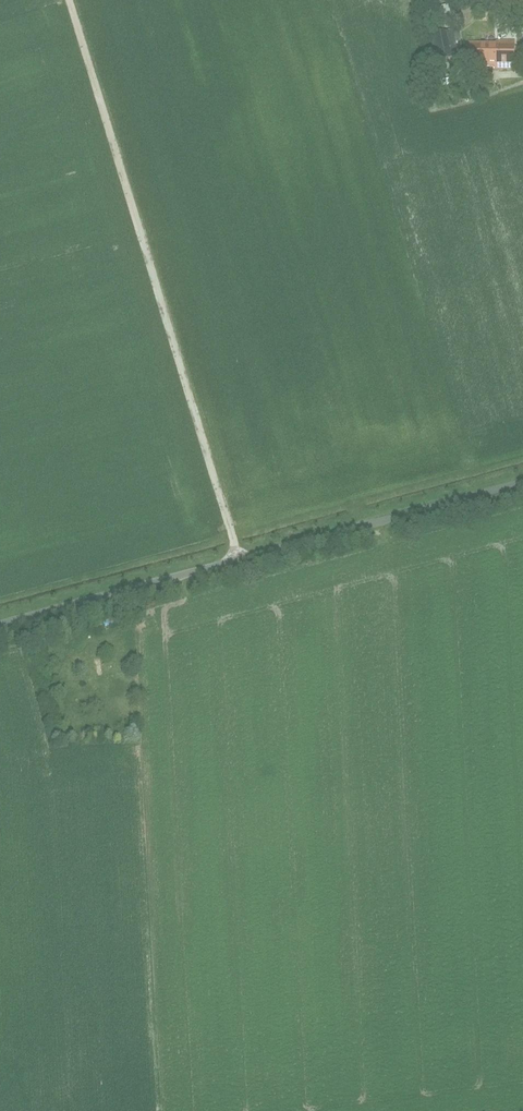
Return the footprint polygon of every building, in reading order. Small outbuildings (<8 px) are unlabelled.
[(506,68),(506,44),(470,45),(471,68),(506,68)]
